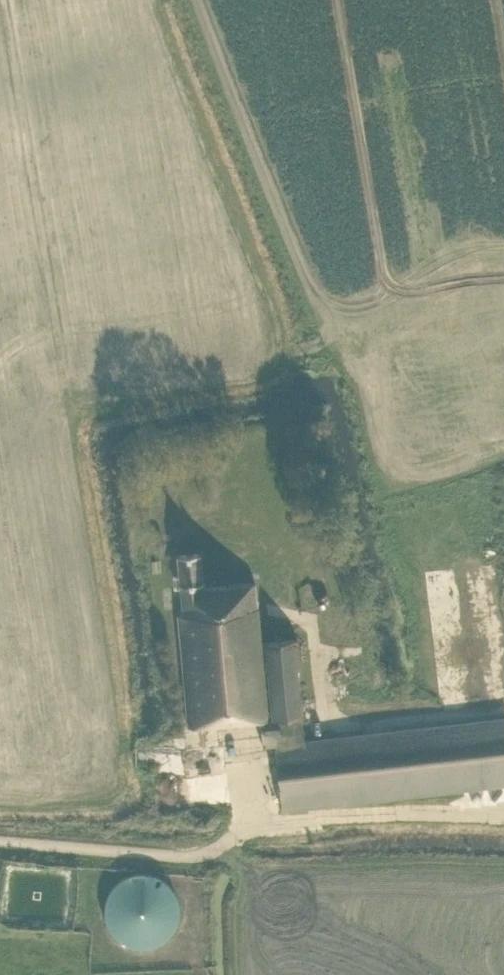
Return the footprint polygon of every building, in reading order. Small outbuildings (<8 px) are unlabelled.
[(188,725),(259,719),(262,746),(275,744),(282,809),(503,784),(503,718),(305,740),(302,714),(298,669),(301,669),(298,639),(262,642),(257,583),(203,588),(200,552),(177,554),(182,614),(178,614),(188,725)] [(137,947),(147,947),(157,944),(166,938),(173,930),(177,921),(179,910),(177,900),(173,890),(166,882),(157,877),(147,874),(137,874),(126,877),(118,882),(111,890),(106,900),(105,910),(106,921),(111,930),(118,938),(126,944),(137,947)]
